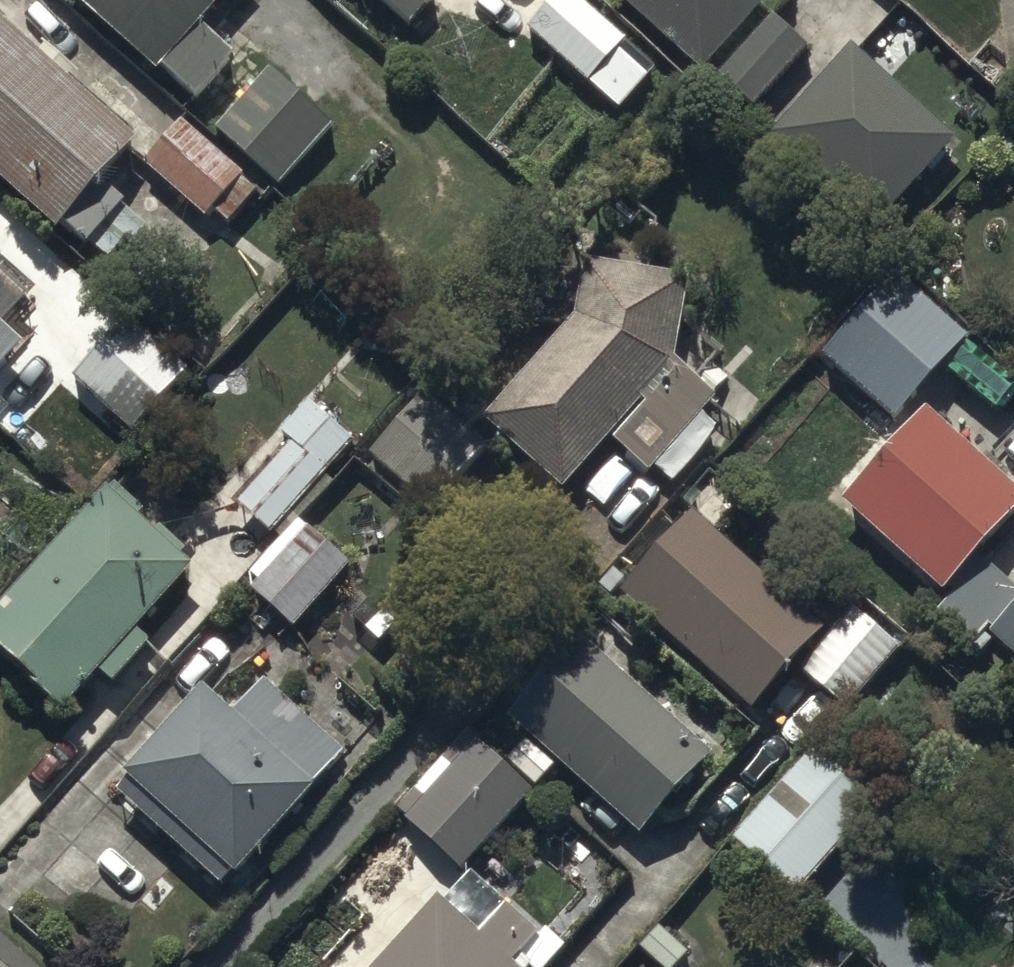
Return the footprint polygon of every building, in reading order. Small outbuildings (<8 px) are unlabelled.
[(154,86),(162,78),(199,112),(235,73),(198,39),(233,0),(60,0),(154,86)] [(589,80),(627,39),(584,0),(554,0),(530,27),(589,80)] [(698,67),(759,0),(624,0),(698,67)] [(717,68),(752,100),(804,43),(770,11),(717,68)] [(55,245),(133,160),(0,39),(0,195),(55,245)] [(877,219),(953,135),(853,45),(777,128),(877,219)] [(221,141),(286,201),(337,145),(272,86),(221,141)] [(147,177),(207,232),(243,192),(183,137),(147,177)] [(805,378),(872,439),(966,336),(899,275),(805,378)] [(689,374),(679,364),(690,297),(592,281),(582,343),(494,439),(568,506),(615,456),(651,488),(720,413),(684,380),(689,374)] [(187,388),(127,334),(70,396),(130,450),(187,388)] [(18,359),(0,343),(0,379),(18,359)] [(376,469),(437,524),(492,464),(431,409),(376,469)] [(978,654),(991,639),(1013,659),(1013,595),(973,558),(1013,514),(1013,493),(927,415),(845,504),(938,589),(924,605),(978,654)] [(239,517),(275,549),(357,460),(321,427),(239,517)] [(63,728),(194,584),(104,502),(0,615),(0,670),(63,728)] [(626,607),(756,725),(825,649),(696,531),(626,607)] [(256,605),(297,642),(354,579),(314,542),(256,605)] [(858,628),(803,688),(846,727),(901,666),(858,628)] [(515,736),(643,852),(716,772),(588,655),(515,736)] [(132,795),(239,892),(345,776),(263,701),(235,732),(210,710),(132,795)] [(407,829),(475,890),(545,814),(477,752),(407,829)] [(734,858),(797,915),(874,830),(811,773),(734,858)] [(540,954),(507,924),(483,950),(447,917),(401,966),(528,966),(540,954)] [(669,948),(651,966),(689,966),(669,948)]
